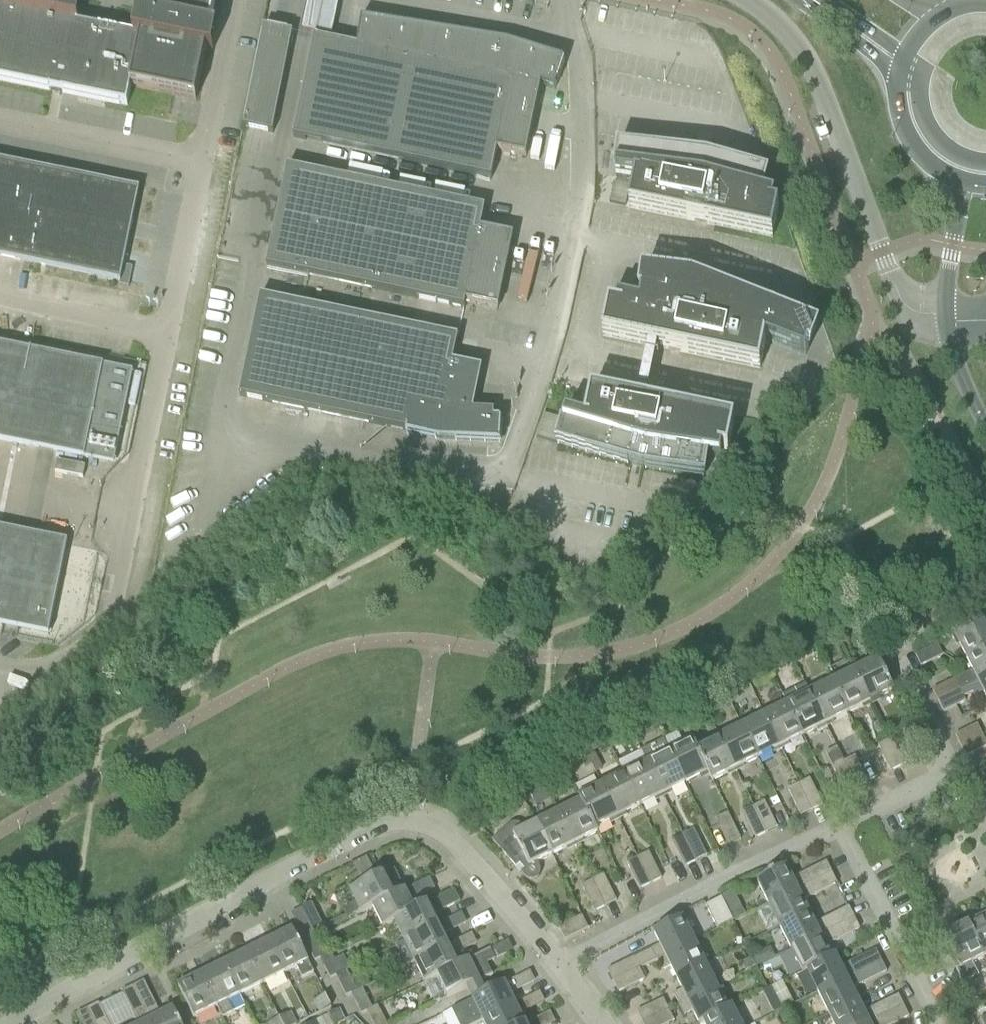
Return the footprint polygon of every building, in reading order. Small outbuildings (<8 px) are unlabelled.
[(212,52),(212,50),(203,48),(206,31),(209,32),(216,0),(147,0),(145,14),(137,13),(132,37),(106,31),(107,27),(106,27),(105,31),(78,26),(78,23),(69,21),(72,4),(75,5),(76,0),(0,0),(0,2),(0,80),(59,93),(59,96),(60,96),(61,93),(127,106),(131,88),(195,101),(206,51),(212,52)] [(313,39),(331,42),(338,9),(309,3),(302,38),(313,40),(313,39)] [(313,40),(293,138),(488,179),(490,179),(496,151),(525,157),(527,152),(540,86),(554,91),(556,84),(556,83),(555,83),(561,63),(506,44),(390,26),(391,25),(390,25),(362,21),(361,28),(359,43),(357,43),(357,48),(352,47),(342,44),(331,42),(313,39),(313,40)] [(292,34),(263,28),(262,28),(242,128),(272,134),(292,34)] [(706,159),(619,148),(617,168),(615,168),(614,177),(634,179),(628,208),(772,238),(778,207),(772,206),(774,198),(758,195),(765,174),(764,174),(706,159)] [(120,283),(139,190),(0,162),(0,259),(120,283)] [(266,267),(463,309),(465,302),(475,305),(475,303),(496,308),(508,252),(511,238),(490,233),(490,232),(480,230),(484,209),(286,167),(266,267)] [(691,281),(645,274),(642,295),(641,294),(639,305),(617,300),(615,307),(608,306),(601,336),(759,369),(765,341),(805,356),(808,348),(807,348),(815,328),(814,328),(691,281)] [(452,363),(457,338),(260,297),(239,397),(406,432),(406,434),(407,434),(407,433),(438,439),(498,442),(499,422),(493,421),(493,413),(473,411),(481,369),(452,363)] [(84,459),(113,465),(119,435),(120,431),(132,372),(0,345),(0,442),(84,459)] [(563,424),(558,444),(642,468),(701,477),(705,477),(707,458),(719,459),(722,451),(727,452),(728,449),(734,422),(590,392),(584,420),(565,415),(562,424),(563,424)] [(57,461),(55,472),(82,478),(85,467),(57,461)] [(48,635),(49,631),(49,630),(67,543),(0,529),(0,626),(48,635)] [(985,649),(985,620),(955,636),(966,659),(985,649)] [(937,645),(915,656),(920,667),(942,656),(937,645)] [(959,691),(985,677),(985,649),(966,659),(972,670),(967,673),(964,677),(955,681),(954,680),(932,691),(937,701),(959,691)] [(877,658),(853,670),(869,702),(893,690),(877,658)] [(853,670),(831,681),(847,713),(869,702),(853,670)] [(959,691),(963,698),(972,693),(974,697),(983,693),(985,699),(985,677),(959,691)] [(831,681),(808,693),(824,724),(847,713),(831,681)] [(805,685),(782,696),(786,704),(802,736),(824,724),(808,693),(805,685)] [(965,702),(959,691),(937,701),(943,713),(965,702)] [(786,704),(763,715),(779,747),(802,736),(786,704)] [(763,715),(741,727),(757,758),(779,747),(763,715)] [(976,725),(954,736),(960,748),(982,737),(977,726),(976,725)] [(741,727),(718,738),(734,770),(757,758),(741,727)] [(898,735),(888,740),(902,766),(912,761),(898,735)] [(960,748),(965,758),(985,747),(985,744),(982,737),(960,748)] [(718,738),(697,749),(696,749),(707,772),(706,773),(711,781),(734,770),(718,738)] [(640,751),(646,763),(662,795),(684,784),(669,752),(663,740),(640,751)] [(692,740),(669,752),(684,784),(706,773),(707,772),(696,749),(697,749),(692,740)] [(902,766),(888,740),(876,746),(890,772),(902,766)] [(594,755),(587,758),(591,765),(593,769),(600,766),(597,762),(594,755)] [(853,757),(843,762),(856,789),(867,783),(853,757)] [(587,758),(581,761),(584,768),(591,765),(587,758)] [(843,762),(832,768),(845,794),(856,789),(843,762)] [(646,763),(623,774),(639,806),(662,795),(646,763)] [(623,774),(601,786),(617,818),(639,806),(623,774)] [(809,779),(798,784),(811,811),(822,805),(809,779)] [(811,811),(798,784),(786,790),(799,816),(811,811)] [(578,797),(580,801),(581,801),(594,829),(595,828),(617,818),(601,786),(578,797)] [(580,801),(558,812),(574,844),(597,832),(595,828),(594,829),(581,801),(580,801)] [(763,802),(753,807),(766,833),(776,828),(763,802)] [(766,833),(753,807),(741,813),(754,839),(766,833)] [(558,812),(535,824),(551,855),(574,844),(558,812)] [(716,819),(729,846),(740,840),(727,814),(716,819)] [(551,855),(535,824),(515,834),(507,826),(491,841),(515,868),(519,865),(523,871),(520,874),(524,879),(526,880),(527,880),(529,881),(531,881),(533,881),(534,880),(536,879),(537,878),(538,878),(538,877),(539,876),(539,875),(540,873),(540,872),(540,871),(540,869),(539,868),(537,863),(551,855)] [(693,831),(683,836),(696,862),(706,857),(693,831)] [(696,862),(683,836),(671,842),(684,868),(696,862)] [(648,853),(637,858),(651,885),(661,880),(648,853)] [(651,885),(637,858),(626,864),(639,890),(651,885)] [(756,881),(767,904),(831,873),(825,862),(791,879),(785,867),(756,881)] [(347,920),(372,908),(372,907),(403,892),(403,891),(399,893),(389,872),(377,878),(374,872),(363,877),(366,883),(350,892),(355,903),(342,910),(347,920)] [(767,904),(779,927),(808,913),(802,901),(836,884),(831,873),(767,904)] [(603,876),(592,881),(605,907),(616,902),(603,876)] [(605,907),(592,881),(581,887),(594,913),(605,907)] [(383,928),(394,923),(394,921),(413,912),(407,900),(412,897),(408,889),(403,891),(403,892),(372,907),(372,908),(383,928)] [(394,923),(404,942),(436,926),(430,914),(434,912),(435,915),(459,903),(454,892),(413,912),(394,921),(394,923)] [(705,906),(717,929),(733,921),(721,898),(705,906)] [(779,927),(790,950),(853,918),(848,907),(813,924),(808,913),(779,927)] [(290,914),(304,941),(315,936),(301,909),(290,914)] [(581,916),(558,928),(565,941),(588,930),(581,916)] [(747,917),(737,921),(741,929),(751,925),(747,917)] [(968,926),(983,958),(985,956),(985,917),(968,926)] [(633,957),(606,971),(612,982),(638,969),(655,960),(693,941),(682,918),(652,933),(658,944),(633,957)] [(790,950),(801,972),(835,956),(834,954),(830,957),(824,946),(859,929),(853,918),(790,950)] [(404,942),(395,946),(405,966),(411,963),(414,962),(446,946),(441,937),(440,934),(445,932),(441,923),(436,926),(404,942)] [(968,926),(944,938),(948,945),(959,968),(955,970),(962,984),(977,977),(978,976),(971,963),(983,958),(968,926)] [(291,931),(268,942),(284,974),(295,968),(301,979),(312,973),(291,931)] [(693,941),(655,960),(661,971),(670,967),(675,978),(705,964),(693,941)] [(268,942),(245,954),(261,985),(284,974),(268,942)] [(318,943),(307,948),(314,962),(319,959),(325,956),(318,943)] [(424,984),(436,978),(436,977),(456,967),(455,966),(450,955),(455,952),(451,944),(446,946),(414,962),(424,984)] [(446,998),(466,989),(470,995),(471,999),(483,994),(481,989),(478,983),(492,976),(487,965),(495,961),(490,950),(455,966),(456,967),(436,977),(436,978),(446,998)] [(806,971),(817,993),(880,961),(874,950),(840,967),(835,956),(801,972),(802,973),(806,971)] [(245,954),(223,965),(239,996),(261,985),(245,954)] [(758,954),(751,957),(756,966),(766,961),(762,954),(758,954)] [(334,961),(323,966),(330,979),(335,977),(341,974),(346,971),(349,970),(343,956),(336,960),(334,961)] [(817,993),(828,1015),(857,1001),(851,989),(885,972),(880,961),(817,993)] [(681,990),(672,995),(678,1005),(716,987),(705,964),(675,978),(681,990)] [(223,965),(200,976),(216,1008),(222,1019),(233,1013),(228,1002),(239,996),(223,965)] [(644,980),(638,969),(612,982),(617,993),(644,980)] [(216,1008),(200,976),(177,988),(193,1019),(216,1008)] [(349,978),(339,984),(345,997),(350,995),(356,992),(349,978)] [(132,988),(150,1023),(179,1023),(172,1011),(160,1016),(143,982),(132,988)] [(454,1008),(454,1009),(461,1023),(473,1023),(482,1020),(514,1004),(510,995),(508,992),(513,990),(509,982),(483,994),(471,999),(454,1008)] [(770,989),(781,1010),(791,1005),(780,984),(770,989)] [(678,1005),(683,1016),(692,1012),(698,1023),(700,1023),(702,1023),(702,1021),(727,1009),(726,1008),(716,987),(678,1005)] [(132,988),(121,993),(137,1023),(150,1023),(132,988)] [(775,1014),(773,1008),(779,1005),(770,989),(759,995),(770,1016),(775,1014)] [(832,1023),(867,1023),(902,1006),(897,995),(862,1012),(857,1001),(828,1015),(832,1023)] [(365,996),(354,1001),(361,1015),(366,1012),(372,1009),(365,996)] [(329,1007),(324,997),(312,1002),(318,1013),(329,1007)] [(636,1013),(641,1023),(668,1010),(662,1000),(636,1013)] [(484,1023),(524,1023),(518,1012),(523,1010),(519,1002),(514,1004),(482,1020),(484,1023)] [(87,1010),(93,1023),(107,1023),(98,1007),(98,1005),(87,1010)] [(779,1005),(773,1008),(775,1014),(781,1010),(779,1005)] [(730,1006),(726,1008),(727,1009),(702,1021),(702,1023),(703,1023),(739,1023),(730,1006)] [(867,1023),(895,1023),(908,1018),(902,1006),(867,1023)] [(976,1009),(979,1017),(985,1014),(985,1013),(983,1006),(976,1009)] [(76,1016),(80,1023),(93,1023),(87,1010),(76,1016)] [(327,1016),(327,1017),(331,1023),(339,1023),(344,1021),(344,1020),(339,1010),(338,1010),(337,1010),(336,1011),(332,1013),(327,1016)] [(641,1023),(668,1023),(673,1021),(668,1010),(641,1023)] [(278,1019),(281,1023),(296,1023),(290,1013),(289,1013),(278,1019)] [(370,1019),(373,1023),(385,1023),(380,1014),(370,1019)] [(310,1023),(331,1023),(327,1017),(327,1016),(310,1023)]
